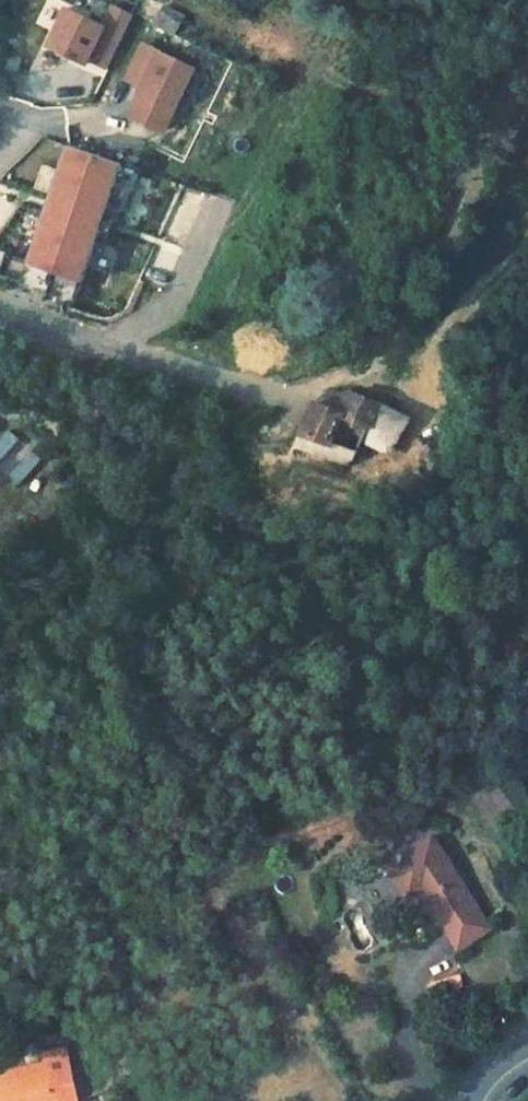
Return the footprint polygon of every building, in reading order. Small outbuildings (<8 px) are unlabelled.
[(62,6),(45,50),(108,74),(132,12),(109,3),(101,21),(62,6)] [(163,137),(198,69),(141,40),(120,80),(137,89),(123,116),(163,137)] [(148,168),(54,139),(26,228),(100,251),(107,227),(127,234),(148,168)] [(364,442),(382,406),(352,393),(348,394),(338,412),(319,404),(313,407),(299,433),(358,454),(363,444),(363,443),(364,442)] [(382,406),(364,442),(363,443),(363,444),(387,455),(407,417),(382,406)] [(349,473),(358,454),(299,433),(292,448),(349,473)] [(436,851),(428,839),(385,865),(407,898),(421,888),(456,943),(483,926),(461,890),(464,887),(440,849),(436,851)] [(0,1070),(0,1100),(73,1100),(61,1046),(43,1050),(46,1060),(0,1070)]
